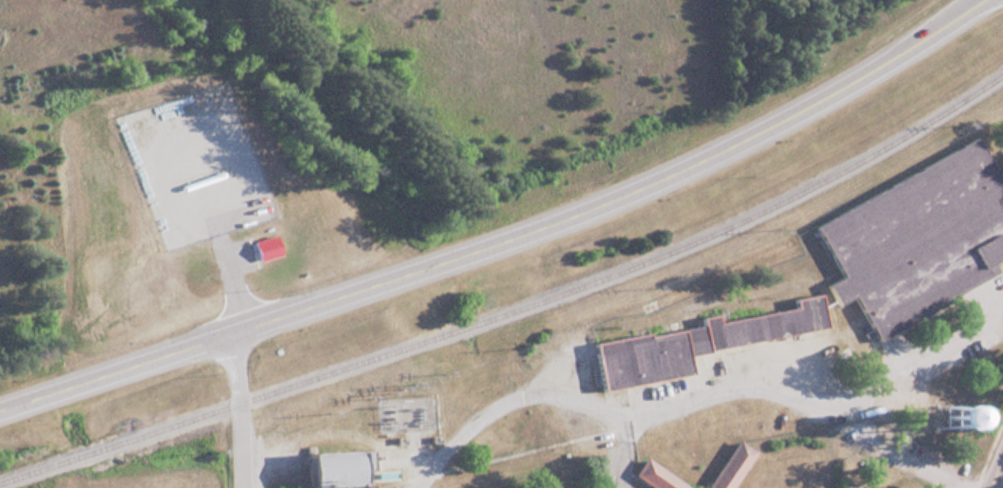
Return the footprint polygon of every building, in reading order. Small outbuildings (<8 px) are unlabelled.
[(836,275),(821,282),(831,301),(848,293),(868,334),(986,277),(977,260),(1002,248),(1002,191),(978,139),(810,220),(836,275)] [(819,328),(814,292),(786,296),(787,307),(712,318),(711,313),(695,315),(696,325),(587,341),(594,388),(684,375),(680,349),(819,328)] [(297,487),(354,487),(354,469),(369,469),(369,449),(297,449),(297,487)]
